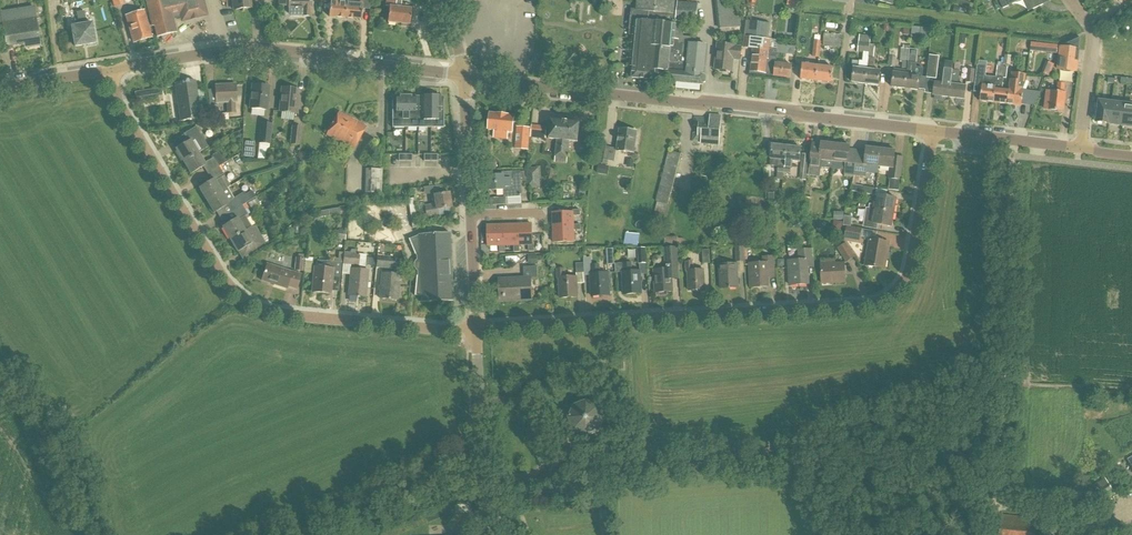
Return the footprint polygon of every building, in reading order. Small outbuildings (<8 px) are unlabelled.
[(175,15),(179,14),(180,17),(186,20),(202,17),(206,11),(203,0),(146,0),(146,1),(152,27),(155,27),(157,37),(176,33),(172,16),(175,15)] [(251,8),(250,0),(232,0),(234,10),(251,8)] [(278,6),(289,6),(288,13),(291,16),(302,16),(310,16),(311,7),(311,0),(278,0),(278,6)] [(338,2),(338,0),(330,0),(329,16),(345,18),(346,3),(338,2)] [(345,18),(361,19),(362,9),(370,9),(370,0),(347,0),(346,3),(345,18)] [(396,7),(397,0),(393,0),(386,0),(385,7),(389,7),(387,22),(401,24),(401,26),(409,27),(412,9),(409,9),(409,5),(402,4),(401,8),(396,7)] [(744,3),(730,3),(730,0),(722,0),(723,29),(745,28),(744,3)] [(1003,8),(1021,0),(999,0),(1003,8)] [(1041,0),(1022,0),(1028,12),(1043,4),(1041,0)] [(0,6),(0,23),(2,23),(6,47),(39,41),(34,7),(1,12),(0,6)] [(672,36),(674,13),(636,10),(631,9),(629,35),(630,35),(630,29),(636,29),(632,67),(631,78),(703,85),(703,83),(704,83),(705,82),(706,76),(705,75),(704,75),(707,45),(695,44),(696,38),(672,36)] [(134,43),(151,37),(144,15),(143,10),(126,15),(134,43)] [(86,24),(84,11),(76,12),(79,26),(72,27),(75,47),(83,45),(83,46),(88,45),(88,44),(95,43),(92,23),(86,24)] [(759,43),(767,43),(770,24),(746,21),(743,47),(753,48),(758,49),(759,43)] [(931,28),(920,27),(919,36),(930,37),(931,28)] [(841,47),(842,34),(824,33),(823,46),(841,47)] [(865,84),(870,44),(870,37),(859,36),(857,52),(863,52),(862,61),(859,61),(858,68),(854,68),(852,82),(865,84)] [(1060,46),(1057,69),(1077,72),(1080,48),(1079,48),(1081,37),(1062,46),(1060,46)] [(819,58),(821,41),(814,41),(812,57),(819,58)] [(753,48),(750,71),(766,73),(767,72),(770,73),(773,50),(769,50),(767,50),(767,43),(759,43),(758,49),(753,48)] [(1038,51),(1039,43),(1031,43),(1030,51),(1038,51)] [(740,60),(741,47),(734,46),(735,45),(717,44),(714,69),(732,71),(733,59),(740,60)] [(786,53),(787,45),(777,44),(776,51),(777,51),(776,52),(786,53)] [(873,70),(874,58),(873,58),(875,44),(870,44),(865,84),(878,85),(880,71),(873,70)] [(1057,53),(1058,45),(1047,44),(1046,52),(1057,53)] [(907,69),(910,49),(910,45),(903,45),(903,48),(901,48),(899,61),(902,61),(902,68),(907,69)] [(918,50),(910,49),(907,69),(907,71),(905,88),(918,90),(920,76),(915,75),(918,50)] [(773,50),(770,73),(774,73),(773,76),(790,78),(792,65),(775,63),(776,52),(777,51),(776,51),(773,50)] [(552,66),(553,56),(544,55),(543,65),(552,66)] [(1011,65),(1011,55),(1004,55),(1003,65),(1011,65)] [(895,67),(896,57),(889,56),(888,66),(895,67)] [(940,66),(941,57),(931,56),(928,78),(936,78),(937,66),(940,66)] [(1049,76),(1054,64),(1046,61),(1041,73),(1049,76)] [(958,86),(961,63),(955,62),(953,70),(952,70),(949,97),(964,99),(966,86),(958,86)] [(816,81),(818,66),(802,64),(800,79),(816,81)] [(935,83),(933,95),(949,97),(952,70),(952,66),(945,65),(942,84),(935,83)] [(977,65),(974,92),(981,93),(980,101),(993,103),(995,86),(996,77),(985,76),(986,66),(977,65)] [(831,83),(833,68),(818,66),(816,81),(831,83)] [(995,86),(993,103),(1007,104),(1009,91),(1002,90),(1003,78),(1006,78),(1007,72),(1007,67),(997,66),(996,77),(995,86)] [(907,71),(894,69),(891,87),(905,88),(907,71)] [(973,83),(975,69),(967,69),(966,82),(973,83)] [(1009,91),(1007,104),(1021,106),(1023,90),(1026,80),(1027,74),(1011,72),(1009,88),(1009,91)] [(198,105),(195,81),(188,82),(188,81),(182,82),(174,84),(174,85),(175,84),(180,121),(179,121),(179,122),(197,119),(198,122),(205,121),(203,104),(198,105)] [(1064,92),(1065,83),(1058,83),(1057,92),(1051,91),(1050,91),(1046,91),(1044,108),(1048,109),(1063,111),(1066,93),(1064,92)] [(235,113),(235,102),(236,102),(236,84),(226,85),(226,87),(215,87),(216,103),(227,103),(227,113),(235,113)] [(266,111),(269,87),(253,85),(250,109),(266,111)] [(296,113),(297,103),(295,103),(297,89),(282,88),(280,112),(296,113)] [(405,128),(405,95),(399,95),(399,96),(396,96),(396,97),(392,97),(392,100),(392,128),(405,128)] [(418,128),(418,97),(415,97),(415,96),(412,96),(412,95),(405,95),(405,128),(418,128)] [(418,97),(418,128),(430,128),(430,95),(424,95),(424,96),(421,96),(421,97),(418,97)] [(430,95),(430,128),(444,128),(444,100),(443,100),(443,97),(440,97),(440,96),(437,96),(437,95),(430,95)] [(1099,101),(1096,122),(1109,124),(1111,102),(1099,101)] [(1111,102),(1109,124),(1121,126),(1124,104),(1111,102)] [(1121,126),(1131,127),(1131,105),(1124,104),(1121,126)] [(218,105),(209,106),(212,122),(220,121),(220,115),(218,105)] [(354,150),(366,126),(338,112),(326,136),(354,150)] [(512,133),(514,116),(490,113),(488,130),(494,131),(493,138),(508,140),(508,132),(512,133)] [(720,125),(721,116),(710,115),(710,118),(694,117),(694,126),(699,127),(699,132),(693,133),(693,141),(700,142),(700,143),(718,145),(719,134),(722,134),(723,127),(720,125)] [(578,142),(580,123),(551,120),(549,139),(558,140),(555,162),(566,164),(567,157),(569,141),(578,142)] [(268,160),(270,144),(272,124),(261,123),(259,143),(257,159),(268,160)] [(531,125),(530,137),(546,139),(547,126),(531,125)] [(299,145),(301,127),(292,126),(291,144),(299,145)] [(528,150),(530,127),(517,126),(515,149),(528,150)] [(198,153),(192,142),(201,137),(195,127),(184,134),(188,142),(175,149),(183,162),(198,153)] [(634,153),(637,131),(620,129),(617,151),(634,153)] [(833,169),(835,144),(821,142),(821,144),(812,143),(808,176),(819,177),(820,167),(833,169)] [(253,158),(255,144),(245,143),(243,157),(253,158)] [(855,175),(856,162),(848,161),(850,146),(835,144),(833,169),(845,170),(844,174),(855,175)] [(607,165),(610,147),(601,145),(597,163),(607,165)] [(784,172),(786,146),(772,145),(770,159),(770,166),(778,167),(777,172),(784,172)] [(799,162),(801,148),(786,146),(784,172),(790,173),(791,168),(792,161),(799,162)] [(881,149),(879,167),(891,168),(890,178),(888,190),(899,191),(902,166),(893,165),(895,150),(894,150),(893,147),(883,146),(881,149)] [(879,167),(881,149),(866,147),(865,162),(856,162),(855,175),(865,176),(866,171),(878,172),(879,167)] [(198,153),(183,162),(190,174),(203,166),(207,173),(218,166),(219,167),(225,162),(219,151),(212,155),(213,158),(204,163),(198,153)] [(806,181),(809,154),(802,153),(799,180),(806,181)] [(456,168),(455,155),(442,156),(442,168),(456,168)] [(598,165),(597,173),(608,175),(609,166),(598,165)] [(212,181),(199,188),(206,201),(227,188),(231,186),(224,176),(219,167),(218,166),(207,173),(212,181)] [(382,194),(382,169),(365,169),(365,194),(382,194)] [(545,169),(531,169),(532,188),(546,187),(545,169)] [(488,180),(486,181),(486,186),(488,187),(488,190),(496,190),(497,195),(503,195),(504,197),(504,198),(506,198),(518,197),(522,197),(521,179),(525,178),(525,171),(521,172),(521,171),(513,172),(499,173),(499,176),(487,176),(488,180)] [(433,195),(435,204),(424,206),(424,207),(417,208),(418,219),(426,217),(438,216),(437,210),(451,208),(449,193),(443,194),(442,185),(423,188),(424,197),(433,195)] [(875,195),(876,188),(863,186),(862,193),(875,195)] [(231,213),(242,206),(256,197),(252,190),(246,194),(245,193),(244,192),(233,199),(227,188),(206,201),(214,213),(226,205),(231,213)] [(869,204),(868,208),(894,213),(896,198),(877,195),(876,205),(869,204)] [(645,197),(628,197),(628,214),(621,214),(620,235),(631,235),(631,220),(645,220),(645,197)] [(812,212),(813,198),(805,197),(804,211),(812,212)] [(678,198),(661,198),(661,215),(654,215),(654,236),(665,236),(665,220),(678,220),(678,198)] [(295,213),(310,210),(309,204),(294,206),(295,213)] [(230,240),(251,227),(245,216),(248,215),(242,206),(231,213),(235,220),(222,227),(230,240)] [(866,208),(863,227),(872,228),(873,224),(878,225),(879,225),(892,227),(894,213),(868,208),(866,208)] [(574,225),(573,216),(580,216),(580,210),(573,210),(573,212),(552,213),(553,226),(574,225)] [(844,216),(843,226),(849,227),(851,217),(844,216)] [(519,245),(517,245),(517,224),(502,225),(503,246),(505,246),(514,245),(514,252),(519,252),(519,245)] [(517,245),(519,245),(528,245),(529,252),(534,252),(534,244),(532,244),(531,224),(517,224),(517,245)] [(505,246),(503,246),(502,225),(487,225),(488,246),(499,246),(499,252),(505,252),(505,246)] [(574,225),(553,226),(553,243),(574,242),(574,231),(580,230),(580,225),(574,225)] [(843,226),(842,229),(845,230),(845,233),(844,239),(860,241),(862,229),(849,227),(843,226)] [(251,227),(230,240),(237,252),(250,244),(254,252),(266,245),(255,227),(251,227)] [(345,240),(346,231),(335,230),(334,239),(345,240)] [(453,301),(450,233),(417,235),(418,235),(418,236),(409,239),(408,239),(414,255),(415,255),(415,254),(418,254),(419,259),(417,259),(414,261),(413,264),(413,267),(415,269),(418,271),(419,271),(420,276),(416,276),(413,296),(414,296),(414,295),(420,296),(421,302),(420,302),(420,303),(453,301)] [(678,236),(664,237),(664,246),(678,246),(678,236)] [(885,269),(889,242),(869,239),(865,263),(866,263),(866,266),(885,269)] [(846,263),(855,257),(846,242),(837,248),(846,263)] [(736,262),(745,261),(744,246),(735,247),(736,262)] [(638,264),(646,264),(645,247),(637,248),(638,264)] [(655,292),(673,291),(672,279),(679,278),(678,247),(663,247),(664,270),(654,270),(655,292)] [(607,265),(614,264),(613,248),(606,249),(607,265)] [(702,263),(710,263),(709,249),(702,249),(702,263)] [(813,268),(812,249),(799,250),(800,260),(788,261),(790,285),(807,284),(806,266),(812,266),(812,268),(813,268)] [(359,266),(360,254),(344,252),(343,264),(359,266)] [(393,270),(395,257),(377,255),(376,268),(393,270)] [(537,255),(528,255),(528,265),(538,264),(537,261),(537,257),(537,255)] [(303,272),(304,258),(295,257),(294,271),(303,272)] [(311,273),(313,258),(305,257),(303,272),(311,273)] [(750,287),(768,286),(767,272),(774,272),(773,257),(763,257),(763,263),(749,264),(750,287)] [(591,265),(591,258),(583,259),(585,276),(590,276),(592,296),(609,295),(608,273),(600,273),(599,264),(591,265)] [(339,285),(341,262),(326,261),(326,269),(314,268),(312,292),(330,294),(331,284),(339,285)] [(693,270),(692,261),(686,261),(686,271),(688,271),(689,290),(705,290),(704,270),(693,270)] [(632,272),(631,263),(615,264),(615,272),(622,272),(623,294),(641,293),(640,271),(632,272)] [(822,283),(845,282),(844,263),(821,264),(822,283)] [(297,289),(301,275),(267,264),(261,280),(287,289),(287,287),(297,289)] [(720,289),(738,287),(737,264),(719,265),(720,289)] [(523,267),(524,274),(531,274),(531,280),(538,280),(537,266),(523,267)] [(565,278),(564,268),(557,269),(557,279),(559,279),(560,298),(577,297),(577,277),(565,278)] [(366,297),(368,271),(351,269),(348,295),(366,297)] [(397,300),(399,275),(382,273),(379,298),(397,300)] [(515,280),(499,281),(499,290),(503,290),(503,300),(526,298),(526,300),(532,299),(531,288),(527,289),(527,279),(523,279),(522,278),(515,278),(515,280)] [(586,437),(599,432),(604,419),(599,406),(587,401),(574,406),(568,418),(573,431),(586,437)] [(1105,478),(1093,485),(1096,490),(1098,488),(1105,500),(1115,494),(1105,478)] [(1036,519),(1003,515),(1000,534),(1034,534),(1036,519)]
